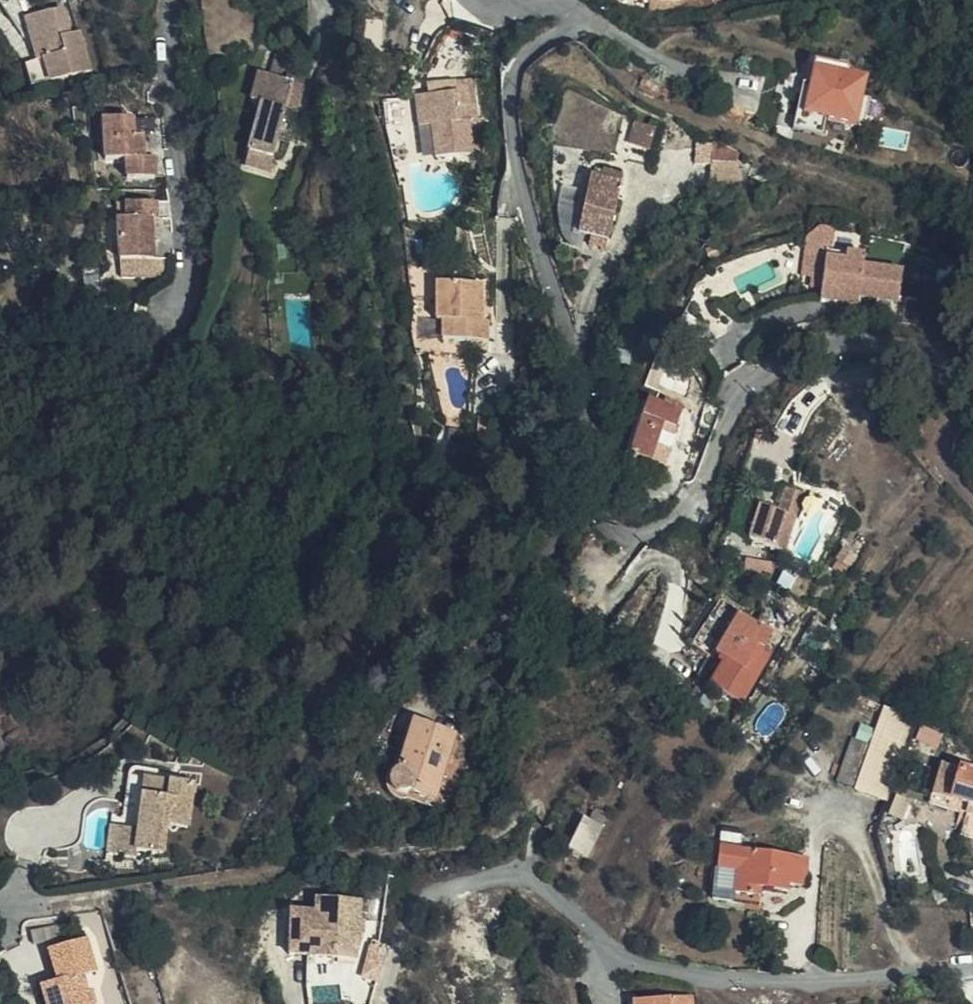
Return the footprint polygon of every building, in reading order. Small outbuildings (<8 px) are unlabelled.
[(26,13),(37,56),(45,54),(51,78),(91,67),(80,25),(70,28),(63,3),(26,13)] [(275,53),(266,77),(281,81),(283,77),(288,56),(275,53)] [(45,54),(26,59),(31,83),(51,78),(45,54)] [(847,67),(817,62),(809,107),(800,106),(796,126),(828,132),(831,113),(861,118),(869,78),(846,73),(847,67)] [(258,104),(264,76),(254,73),(247,100),(258,104)] [(266,77),(264,76),(258,104),(242,166),(265,172),(268,160),(274,138),(287,142),(294,112),(305,115),(313,86),(283,77),(281,81),(266,77)] [(456,93),(415,97),(419,126),(432,124),(436,157),(472,152),(468,121),(480,120),(475,81),(455,83),(456,93)] [(131,133),(131,117),(102,118),(103,159),(124,159),(124,175),(152,175),(151,158),(143,158),(141,133),(131,133)] [(637,124),(631,144),(651,150),(657,130),(637,124)] [(698,145),(698,163),(712,163),(713,181),(742,180),(741,144),(698,145)] [(631,167),(612,163),(612,166),(603,164),(602,174),(597,173),(588,226),(601,229),(616,232),(631,167)] [(581,198),(559,200),(562,243),(584,241),(581,198)] [(154,199),(124,201),(125,218),(115,217),(116,259),(151,257),(148,222),(149,217),(155,216),(154,199)] [(125,218),(124,201),(114,201),(115,217),(125,218)] [(161,221),(148,222),(151,257),(163,257),(161,221)] [(616,232),(601,229),(599,238),(614,241),(616,232)] [(865,255),(828,250),(822,298),(860,303),(861,295),(900,300),(904,270),(864,265),(865,255)] [(485,284),(440,283),(440,322),(445,322),(445,340),(491,341),(491,320),(485,320),(485,284)] [(316,295),(316,285),(304,285),(305,296),(316,295)] [(682,376),(672,394),(688,402),(698,383),(682,376)] [(698,383),(688,402),(706,411),(716,391),(698,383)] [(668,422),(681,426),(688,405),(668,399),(667,404),(651,399),(633,452),(656,460),(668,422)] [(669,464),(681,426),(668,422),(656,460),(669,464)] [(805,493),(788,489),(782,512),(763,507),(754,542),(791,551),(805,493)] [(849,511),(853,503),(846,499),(842,507),(849,511)] [(864,552),(852,545),(845,556),(857,563),(864,552)] [(732,630),(715,659),(725,664),(713,680),(726,687),(735,691),(746,674),(760,649),(763,651),(770,636),(754,629),(737,620),(732,630)] [(439,798),(457,734),(416,722),(400,775),(397,777),(393,780),(393,786),(395,790),(398,793),(405,795),(408,795),(413,790),(439,798)] [(861,807),(891,817),(910,760),(882,750),(861,807)] [(946,763),(934,802),(952,807),(955,800),(971,805),(970,811),(972,812),(972,772),(946,763)] [(218,780),(152,774),(150,792),(142,791),(140,810),(129,809),(125,849),(163,853),(164,849),(189,851),(192,822),(214,823),(218,780)] [(904,801),(912,802),(915,790),(907,788),(904,801)] [(908,817),(912,802),(904,801),(901,799),(898,816),(908,817)] [(608,831),(591,824),(580,853),(598,859),(608,831)] [(767,877),(775,878),(802,882),(803,875),(819,876),(821,854),(732,841),(722,892),(746,897),(748,888),(764,889),(767,877)] [(772,890),(775,878),(767,877),(764,889),(772,890)] [(357,940),(378,940),(379,893),(336,892),(335,907),(309,907),(308,949),(334,949),(333,951),(357,951),(357,940)] [(378,951),(378,940),(357,940),(357,951),(378,951)] [(111,942),(73,954),(82,984),(65,990),(70,1003),(116,1003),(107,978),(121,974),(111,942)] [(691,993),(630,1001),(630,1003),(692,1003),(691,993)]
